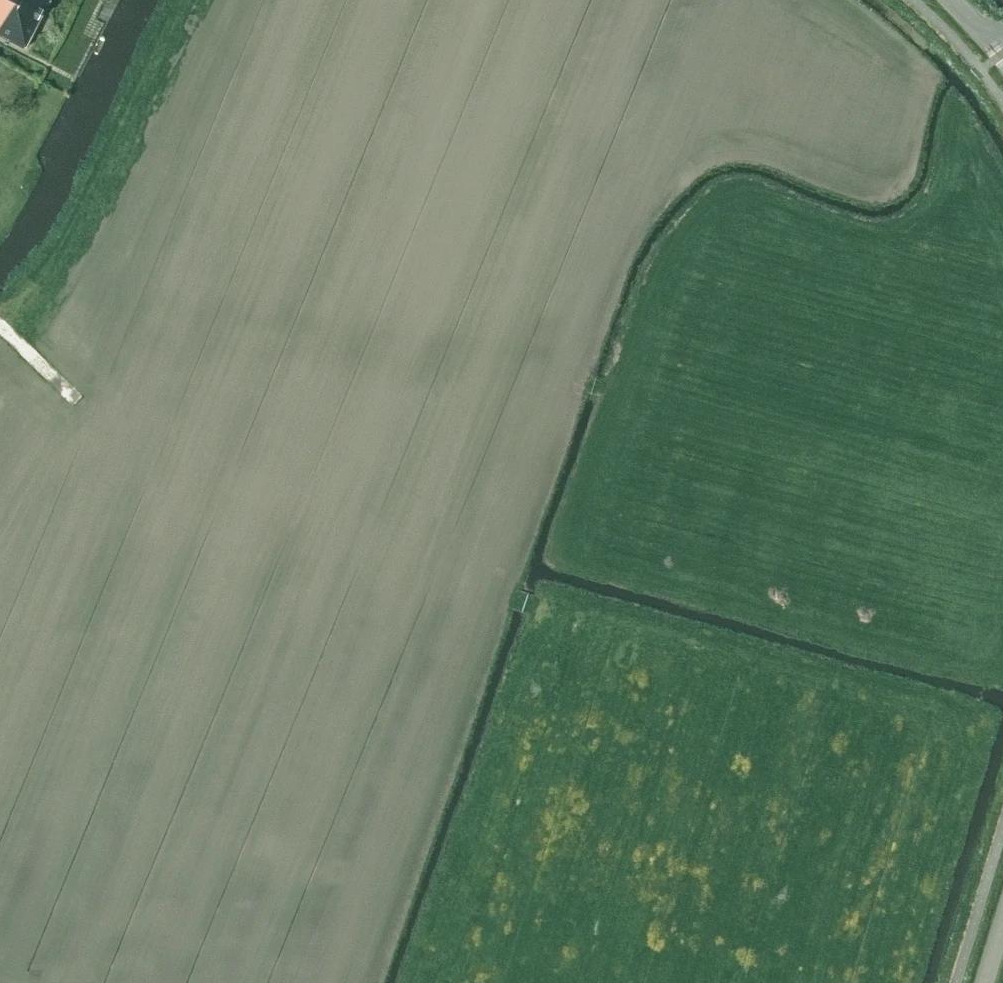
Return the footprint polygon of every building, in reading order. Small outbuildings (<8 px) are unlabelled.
[(23,48),(48,0),(0,0),(0,36),(23,48)]
